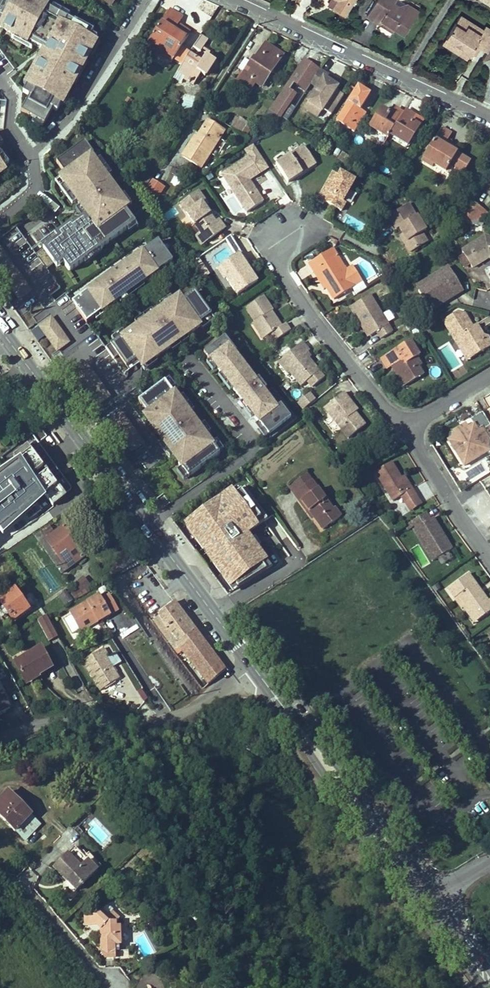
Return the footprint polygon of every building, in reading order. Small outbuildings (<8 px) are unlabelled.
[(31,0),(0,0),(0,28),(50,53),(44,64),(41,62),(23,97),(29,100),(22,115),(44,125),(50,110),(55,112),(96,36),(89,33),(91,29),(73,18),(71,21),(31,0)] [(334,7),(344,13),(353,0),(338,0),(334,7)] [(404,34),(419,11),(407,3),(399,5),(394,2),(391,0),(376,0),(366,16),(379,23),(381,20),(385,23),(387,28),(393,32),(395,29),(404,34)] [(170,10),(147,46),(156,52),(158,49),(173,59),(174,59),(189,36),(188,35),(176,28),(178,25),(183,18),(176,14),(170,10)] [(485,26),(483,30),(460,16),(446,37),(461,47),(460,48),(469,54),(470,52),(475,44),(478,46),(487,52),(489,47),(489,30),(485,26)] [(178,25),(176,28),(188,35),(189,33),(178,25)] [(201,36),(193,48),(200,52),(208,41),(201,36)] [(461,47),(446,37),(444,41),(467,56),(469,54),(460,48),(461,47)] [(242,73),(235,84),(249,93),(255,83),(262,87),(283,56),(274,50),(265,44),(253,63),(252,62),(243,74),(242,73)] [(474,54),(478,46),(475,44),(470,52),(474,54)] [(489,57),(489,47),(487,52),(481,61),(489,57)] [(173,59),(158,49),(156,52),(171,61),(173,59)] [(189,54),(174,78),(182,83),(185,79),(194,85),(202,74),(206,77),(215,61),(206,56),(201,63),(189,54)] [(355,131),(367,113),(360,109),(370,94),(364,91),(358,87),(349,102),(351,103),(350,105),(347,105),(337,120),(355,131)] [(285,115),(289,118),(294,110),(285,105),(280,112),(285,115)] [(370,128),(388,139),(390,135),(401,117),(403,114),(396,109),(392,116),(390,118),(388,117),(389,114),(382,109),(370,128)] [(401,117),(390,135),(408,146),(419,128),(411,123),(410,126),(407,124),(409,121),(413,115),(405,110),(403,114),(401,117)] [(281,122),(285,124),(289,118),(285,115),(281,122)] [(230,127),(240,134),(247,123),(237,117),(230,127)] [(193,141),(182,157),(201,168),(224,132),(208,122),(197,138),(195,142),(193,141)] [(434,165),(446,172),(451,164),(464,172),(470,162),(456,154),(444,146),(446,143),(451,135),(442,129),(422,161),(432,167),(434,165)] [(71,271),(136,224),(126,210),(122,204),(125,202),(107,176),(106,177),(96,163),(97,163),(82,143),(57,162),(65,174),(60,178),(65,185),(77,201),(81,206),(87,214),(82,218),(73,225),(74,226),(65,232),(63,229),(55,235),(58,238),(44,248),(57,267),(64,262),(71,271)] [(459,150),(446,143),(444,146),(456,154),(459,150)] [(274,166),(288,186),(317,166),(303,146),(274,166)] [(15,166),(5,152),(3,153),(0,149),(0,178),(15,166)] [(260,174),(249,158),(222,175),(247,213),(257,207),(263,203),(251,184),(249,185),(247,182),(249,181),(260,174)] [(341,214),(357,183),(332,171),(316,201),(341,214)] [(145,174),(138,185),(143,191),(151,178),(145,174)] [(143,191),(153,203),(164,187),(151,178),(143,191)] [(77,201),(65,185),(61,188),(73,205),(77,201)] [(180,204),(200,233),(203,231),(209,240),(225,229),(218,220),(215,222),(205,207),(202,203),(205,201),(198,191),(180,204)] [(471,200),(458,219),(465,222),(477,205),(471,200)] [(477,205),(465,222),(479,221),(486,212),(477,205)] [(87,214),(81,206),(74,211),(75,216),(81,216),(82,218),(87,214)] [(404,243),(410,253),(428,242),(422,233),(427,231),(418,216),(413,219),(406,206),(389,217),(396,229),(399,228),(403,234),(407,241),(404,243)] [(71,223),(63,229),(65,232),(74,226),(73,225),(71,223)] [(201,246),(209,240),(203,231),(200,233),(195,237),(201,246)] [(41,245),(44,248),(58,238),(55,235),(41,245)] [(472,268),(484,261),(487,259),(487,258),(489,258),(489,238),(485,237),(462,251),(472,268)] [(81,297),(73,302),(88,323),(95,317),(94,315),(108,305),(109,307),(111,306),(119,300),(134,290),(133,288),(140,282),(142,284),(143,283),(150,278),(149,277),(163,266),(165,268),(165,267),(173,262),(159,242),(151,248),(152,249),(141,257),(142,258),(126,270),(123,267),(108,278),(110,280),(91,294),(89,292),(82,298),(81,297)] [(319,268),(321,267),(332,285),(339,296),(368,278),(358,262),(351,266),(349,268),(341,255),(343,254),(338,246),(321,256),(314,260),(319,268)] [(20,299),(32,290),(0,247),(0,272),(20,299)] [(226,278),(238,295),(257,282),(246,266),(243,261),(246,260),(241,253),(221,266),(228,276),(226,277),(226,278)] [(341,255),(349,268),(351,266),(343,254),(341,255)] [(149,277),(150,278),(152,281),(167,270),(165,267),(165,268),(163,266),(149,277)] [(221,266),(218,268),(225,278),(226,278),(226,277),(228,276),(221,266)] [(321,267),(319,268),(330,286),(332,285),(321,267)] [(418,291),(430,311),(439,306),(437,303),(449,296),(450,299),(463,292),(448,268),(427,280),(430,285),(419,291),(418,291)] [(427,280),(417,287),(419,291),(430,285),(427,280)] [(134,290),(119,300),(121,304),(145,287),(143,283),(142,284),(140,282),(133,288),(134,290)] [(126,368),(133,355),(140,364),(142,367),(150,362),(150,363),(155,360),(170,348),(174,346),(172,342),(180,337),(182,340),(186,337),(200,327),(198,325),(211,317),(194,293),(182,301),(179,297),(172,301),(169,304),(170,305),(162,310),(161,309),(154,315),(153,315),(154,316),(138,327),(137,326),(137,327),(125,335),(114,343),(105,349),(113,360),(118,357),(126,368)] [(370,295),(351,307),(362,324),(362,325),(364,324),(372,335),(376,333),(381,339),(392,332),(370,295)] [(158,305),(161,309),(162,310),(170,305),(169,304),(172,301),(170,297),(158,305)] [(272,334),(276,341),(290,331),(286,324),(281,327),(273,314),(271,316),(269,313),(273,311),(263,297),(246,308),(255,322),(253,324),(258,332),(261,331),(266,338),(272,334)] [(94,315),(95,317),(97,320),(112,309),(111,306),(109,307),(108,305),(94,315)] [(134,322),(137,327),(137,326),(138,327),(154,316),(153,315),(154,315),(151,310),(134,322)] [(443,321),(454,339),(456,338),(462,348),(469,349),(474,357),(484,351),(489,347),(489,341),(488,338),(484,336),(480,331),(479,332),(475,326),(473,327),(465,315),(457,313),(443,321)] [(213,320),(211,317),(198,325),(200,327),(201,329),(213,320)] [(70,343),(52,318),(40,327),(58,351),(70,343)] [(369,337),(372,335),(364,324),(362,325),(362,324),(361,325),(365,331),(369,337)] [(111,339),(114,343),(125,335),(122,331),(111,339)] [(187,339),(186,337),(182,340),(180,337),(172,342),(174,346),(170,348),(172,350),(187,339)] [(257,431),(266,442),(297,419),(273,388),(266,394),(264,391),(267,389),(259,379),(256,381),(235,354),(237,353),(226,338),(204,354),(209,361),(211,360),(222,375),(223,374),(233,387),(232,388),(238,396),(239,395),(255,415),(254,416),(262,427),(257,431)] [(454,339),(468,361),(474,357),(469,349),(462,348),(456,338),(454,339)] [(381,359),(387,370),(391,367),(394,366),(396,369),(395,374),(400,381),(404,378),(408,385),(424,375),(419,368),(422,366),(417,358),(420,356),(410,341),(381,359)] [(290,372),(301,386),(308,381),(312,387),(324,377),(309,359),(305,355),(307,353),(309,352),(302,343),(282,359),(292,370),(290,372)] [(128,372),(140,364),(133,355),(126,368),(128,372)] [(282,359),(279,362),(288,374),(290,372),(292,370),(282,359)] [(156,362),(155,360),(150,363),(150,362),(142,367),(144,370),(156,362)] [(86,366),(74,374),(96,406),(108,398),(86,366)] [(170,378),(166,381),(173,391),(177,388),(170,378)] [(400,381),(404,387),(408,385),(404,378),(400,381)] [(181,467),(188,477),(219,454),(212,444),(173,391),(166,381),(138,401),(146,413),(148,412),(156,423),(152,427),(171,454),(173,457),(181,467)] [(9,385),(2,389),(5,393),(11,389),(9,385)] [(303,412),(316,400),(309,393),(297,405),(303,412)] [(329,415),(348,440),(365,426),(355,414),(346,402),(349,400),(343,394),(329,405),(334,411),(329,415)] [(349,400),(346,402),(355,414),(357,412),(349,400)] [(329,405),(324,409),(329,415),(334,411),(329,405)] [(143,415),(152,427),(156,423),(148,412),(146,413),(143,415)] [(479,431),(477,432),(472,431),(470,428),(467,424),(463,426),(454,432),(452,439),(450,445),(459,460),(465,457),(468,457),(471,463),(487,453),(488,449),(489,441),(489,440),(483,428),(479,431)] [(47,436),(41,427),(32,433),(39,442),(47,436)] [(217,441),(212,444),(219,454),(224,451),(217,441)] [(388,445),(393,451),(397,447),(392,442),(388,445)] [(11,468),(0,476),(0,532),(22,515),(21,513),(24,511),(29,519),(42,510),(36,502),(46,494),(52,503),(64,495),(48,472),(38,479),(34,475),(44,467),(28,446),(7,462),(11,468)] [(471,463),(468,457),(465,457),(459,460),(464,467),(471,463)] [(401,478),(391,463),(375,473),(393,502),(401,497),(405,504),(416,496),(412,489),(409,491),(401,478)] [(471,477),(485,472),(482,465),(469,470),(471,477)] [(184,480),(188,477),(181,467),(177,470),(184,480)] [(307,475),(289,487),(294,494),(311,481),(307,475)] [(404,476),(401,478),(409,491),(412,489),(404,476)] [(332,510),(311,481),(294,494),(300,502),(302,500),(324,530),(341,517),(334,508),(332,510)] [(230,489),(182,524),(229,589),(268,562),(248,534),(267,521),(245,486),(234,494),(230,489)] [(422,505),(416,496),(405,504),(410,512),(422,505)] [(401,499),(395,501),(401,514),(407,512),(401,499)] [(425,513),(405,526),(408,530),(414,526),(416,529),(413,530),(432,562),(452,550),(447,541),(443,540),(441,536),(443,534),(433,518),(430,520),(425,513)] [(42,533),(47,540),(68,569),(86,556),(78,545),(65,527),(55,534),(50,527),(42,533)] [(42,533),(35,537),(61,574),(68,569),(47,540),(42,533)] [(419,565),(426,562),(420,545),(412,547),(419,565)] [(119,572),(121,575),(140,565),(137,560),(119,572)] [(467,574),(446,590),(453,600),(456,598),(463,608),(465,606),(476,621),(489,611),(489,601),(489,599),(486,601),(480,592),(477,595),(474,591),(477,588),(467,574)] [(71,594),(74,597),(87,588),(86,585),(87,584),(82,579),(75,584),(79,588),(71,594)] [(74,597),(76,600),(91,592),(87,588),(74,597)] [(0,599),(0,601),(13,620),(29,609),(15,589),(0,599)] [(64,605),(73,602),(68,590),(59,594),(64,605)] [(70,613),(80,632),(93,625),(92,624),(97,621),(98,622),(111,615),(100,596),(70,613)] [(476,621),(465,606),(463,608),(456,598),(453,600),(471,625),(476,621)] [(174,602),(159,614),(175,636),(169,640),(174,648),(179,645),(209,684),(225,670),(187,619),(174,602)] [(47,616),(38,622),(49,642),(58,637),(47,616)] [(41,648),(15,662),(24,679),(36,673),(38,675),(52,668),(41,648)] [(104,649),(83,662),(100,691),(109,685),(119,679),(106,658),(108,656),(104,649)] [(36,673),(24,679),(27,684),(39,677),(38,675),(36,673)] [(140,685),(132,692),(140,703),(149,696),(140,685)] [(1,714),(10,709),(1,692),(0,693),(0,714),(1,714)] [(19,806),(21,804),(8,792),(0,800),(0,816),(15,831),(16,830),(30,816),(19,806)] [(30,844),(42,833),(36,828),(40,824),(31,815),(21,804),(19,806),(30,816),(16,830),(25,839),(30,844)] [(97,870),(89,861),(93,857),(89,853),(87,855),(83,851),(81,853),(75,847),(54,868),(63,877),(65,875),(69,879),(67,881),(76,891),(97,870)] [(101,866),(93,857),(89,861),(97,870),(101,866)] [(121,944),(120,926),(116,926),(116,922),(119,918),(112,911),(113,910),(109,906),(106,906),(96,916),(85,916),(85,926),(99,925),(100,923),(103,926),(100,929),(101,952),(105,958),(129,957),(129,950),(119,951),(115,951),(115,944),(119,944),(121,944)]
